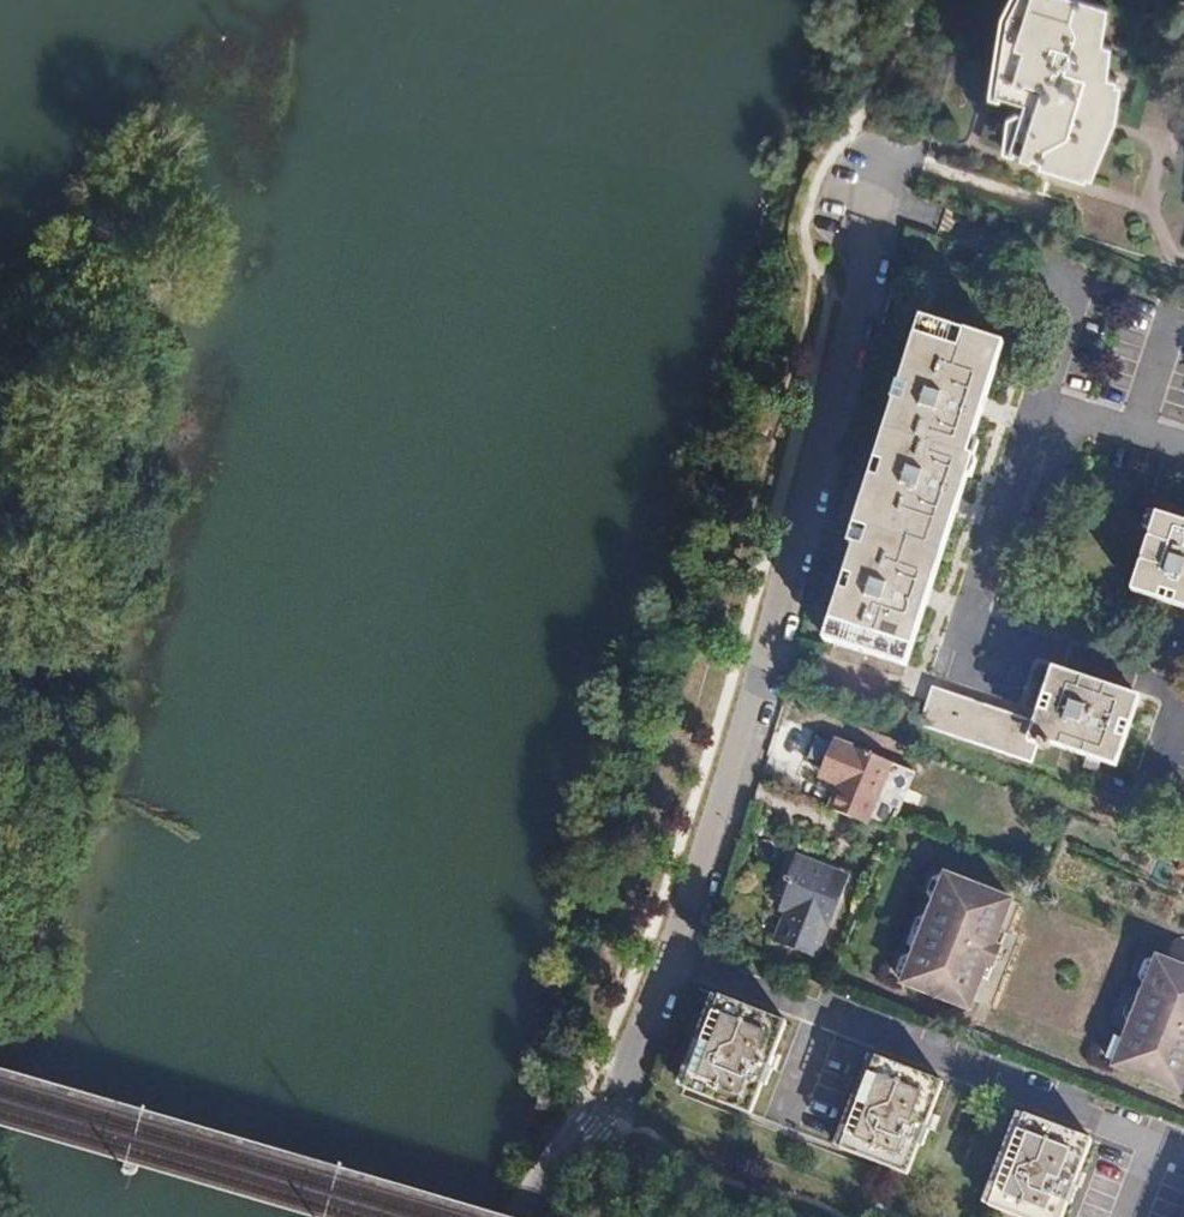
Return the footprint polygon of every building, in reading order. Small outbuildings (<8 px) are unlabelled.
[(1087,0),(1017,0),(1006,38),(1013,42),(996,95),(1025,103),(1011,149),(1041,159),(1039,165),(1085,178),(1117,78),(1097,72),(1106,43),(1091,39),(1101,4),(1087,0)] [(1005,345),(929,319),(828,638),(904,663),(1005,345)] [(1153,512),(1133,583),(1183,599),(1183,522),(1153,512)] [(1053,671),(1037,724),(1045,727),(1061,674),(1053,671)] [(1045,727),(1037,724),(936,693),(925,728),(1034,763),(1040,748),(1052,752),(1055,746),(1089,757),(1085,767),(1100,772),(1102,762),(1110,764),(1129,697),(1061,674),(1045,727)] [(1129,697),(1110,764),(1118,767),(1138,700),(1129,697)] [(839,785),(835,794),(873,809),(892,762),(840,742),(829,769),(843,775),(839,785)] [(843,775),(829,769),(825,780),(839,785),(843,775)] [(873,809),(835,794),(829,809),(866,824),(873,809)] [(846,874),(798,854),(791,875),(785,872),(783,880),(788,882),(783,895),(795,901),(793,908),(788,906),(777,937),(816,951),(846,874)] [(966,1010),(979,982),(985,967),(995,971),(1002,953),(992,949),(998,934),(1009,904),(942,878),(900,984),(966,1010)] [(1008,938),(998,934),(992,949),(1002,953),(1008,938)] [(1183,1085),(1183,974),(1156,963),(1113,1069),(1179,1095),(1183,1085)] [(985,967),(979,982),(989,986),(995,971),(985,967)] [(716,996),(680,1084),(746,1109),(784,1018),(718,993),(716,996)] [(942,1080),(874,1055),(839,1145),(905,1170),(942,1080)] [(1017,1114),(982,1207),(1007,1216),(1059,1216),(1090,1140),(1017,1114)]
